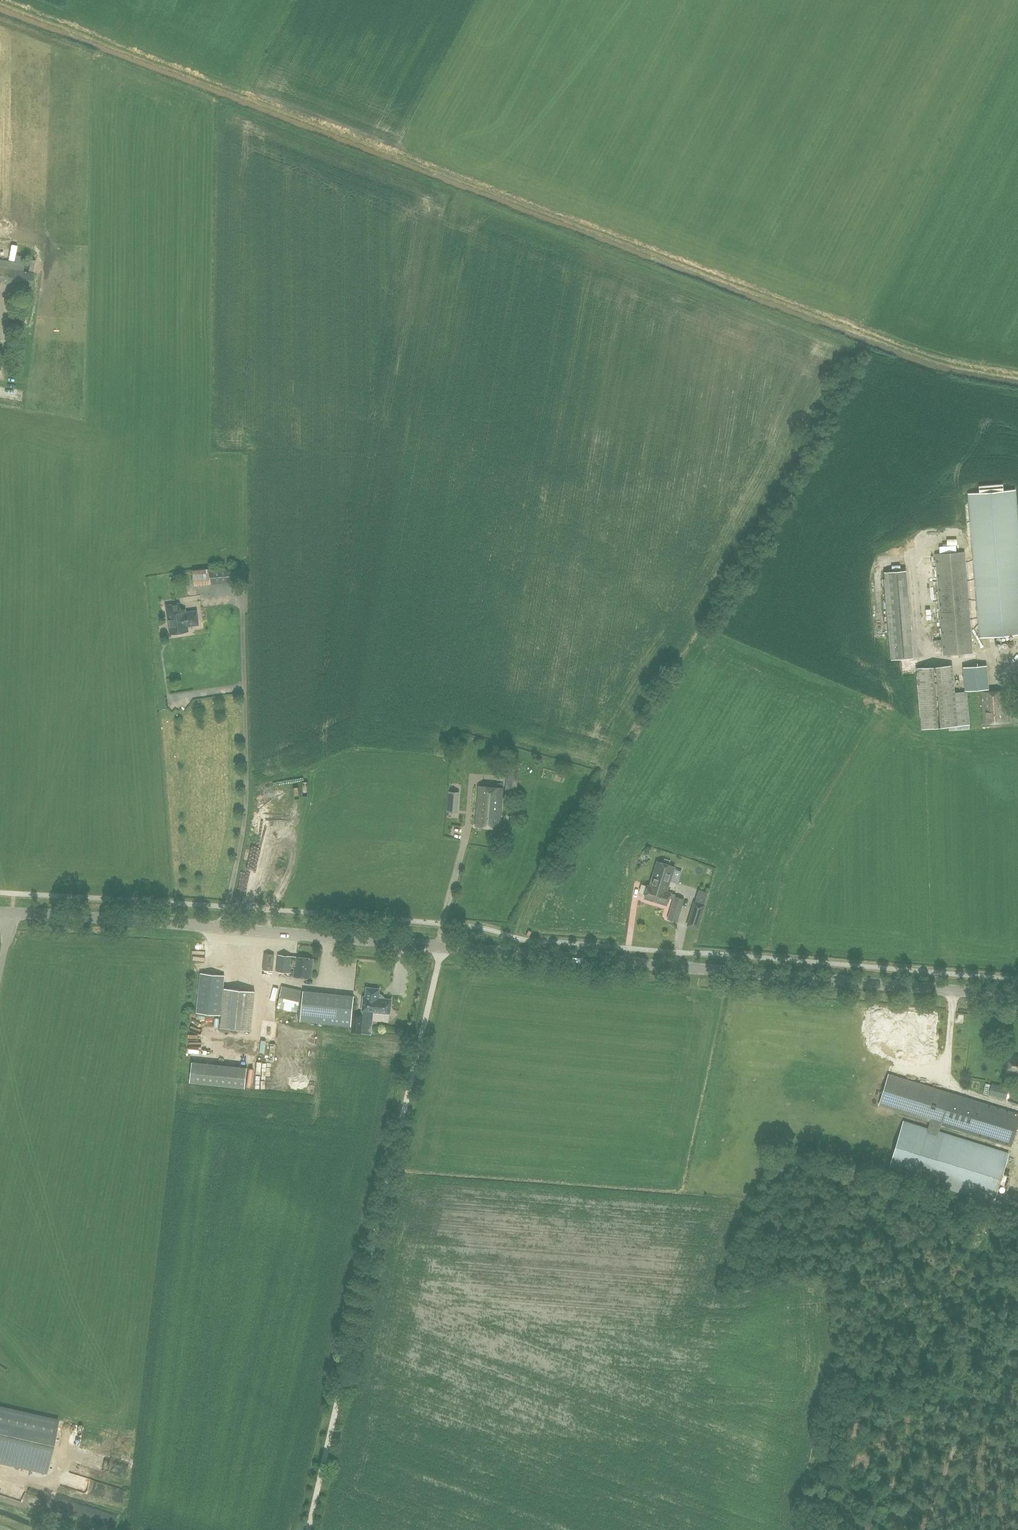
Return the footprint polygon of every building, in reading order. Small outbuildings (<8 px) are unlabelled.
[(23,272),(24,264),(0,260),(0,282),(31,287),(33,273),(23,272)] [(980,637),(1017,634),(1017,536),(1014,489),(1003,490),(1003,483),(979,485),(979,492),(968,493),(980,637)] [(936,554),(942,639),(934,639),(935,646),(943,645),(944,655),(972,653),(964,552),(936,554)] [(244,581),(242,568),(209,571),(209,569),(193,570),(195,586),(211,585),(211,584),(244,581)] [(926,570),(927,587),(937,587),(936,570),(926,570)] [(885,572),(892,659),(910,658),(903,571),(885,572)] [(169,605),(170,612),(167,612),(170,634),(185,632),(185,630),(188,630),(187,627),(198,625),(196,611),(185,613),(185,610),(180,610),(179,604),(169,605)] [(872,626),(873,637),(887,636),(884,605),(873,606),(875,626),(872,626)] [(967,691),(951,692),(948,665),(917,668),(922,729),(949,726),(950,730),(970,729),(967,691)] [(956,667),(958,691),(989,689),(987,665),(956,667)] [(1017,708),(1017,695),(1012,696),(1012,707),(1008,707),(1008,711),(1003,711),(1003,690),(982,691),(983,723),(1017,722),(1017,708)] [(478,786),(476,826),(500,828),(502,788),(478,786)] [(658,861),(651,887),(667,891),(674,865),(658,861)] [(680,879),(668,918),(678,921),(690,882),(680,879)] [(669,892),(667,891),(651,887),(649,886),(645,898),(666,904),(669,892)] [(698,929),(705,904),(694,901),(687,925),(698,929)] [(211,957),(215,946),(202,941),(198,953),(211,957)] [(275,955),(264,954),(262,970),(273,971),(275,955)] [(291,965),(295,965),(294,976),(311,977),(313,957),(278,955),(276,971),(291,972),(291,965)] [(197,1013),(221,1015),(225,975),(201,973),(197,1013)] [(302,990),(284,986),(282,986),(278,1003),(277,1008),(297,1013),(302,990)] [(225,988),(221,1028),(251,1031),(255,991),(225,988)] [(366,997),(364,997),(362,1010),(385,1012),(385,1010),(388,1008),(390,1008),(391,999),(383,999),(383,997),(381,994),(379,994),(379,989),(371,988),(367,991),(366,997)] [(300,1020),(351,1026),(354,996),(303,990),(300,1020)] [(361,1033),(363,1013),(353,1012),(351,1032),(361,1033)] [(194,1055),(191,1077),(245,1083),(248,1061),(194,1055)] [(1010,1056),(1008,1072),(1017,1072),(1017,1056),(1010,1056)] [(889,1087),(882,1105),(938,1124),(943,1124),(949,1129),(960,1133),(964,1132),(963,1120),(961,1122),(957,1118),(957,1117),(956,1107),(962,1100),(955,1095),(952,1095),(952,1099),(947,1099),(952,1103),(950,1109),(943,1107),(941,1111),(932,1112),(932,1106),(932,1105),(931,1098),(932,1097),(931,1087),(913,1080),(910,1084),(904,1084),(901,1091),(889,1087)] [(1002,1088),(991,1085),(989,1094),(1000,1096),(1002,1088)] [(1017,1140),(1017,1115),(996,1108),(986,1138),(1015,1148),(1017,1140)] [(46,1473),(59,1419),(0,1406),(0,1463),(46,1473)]
